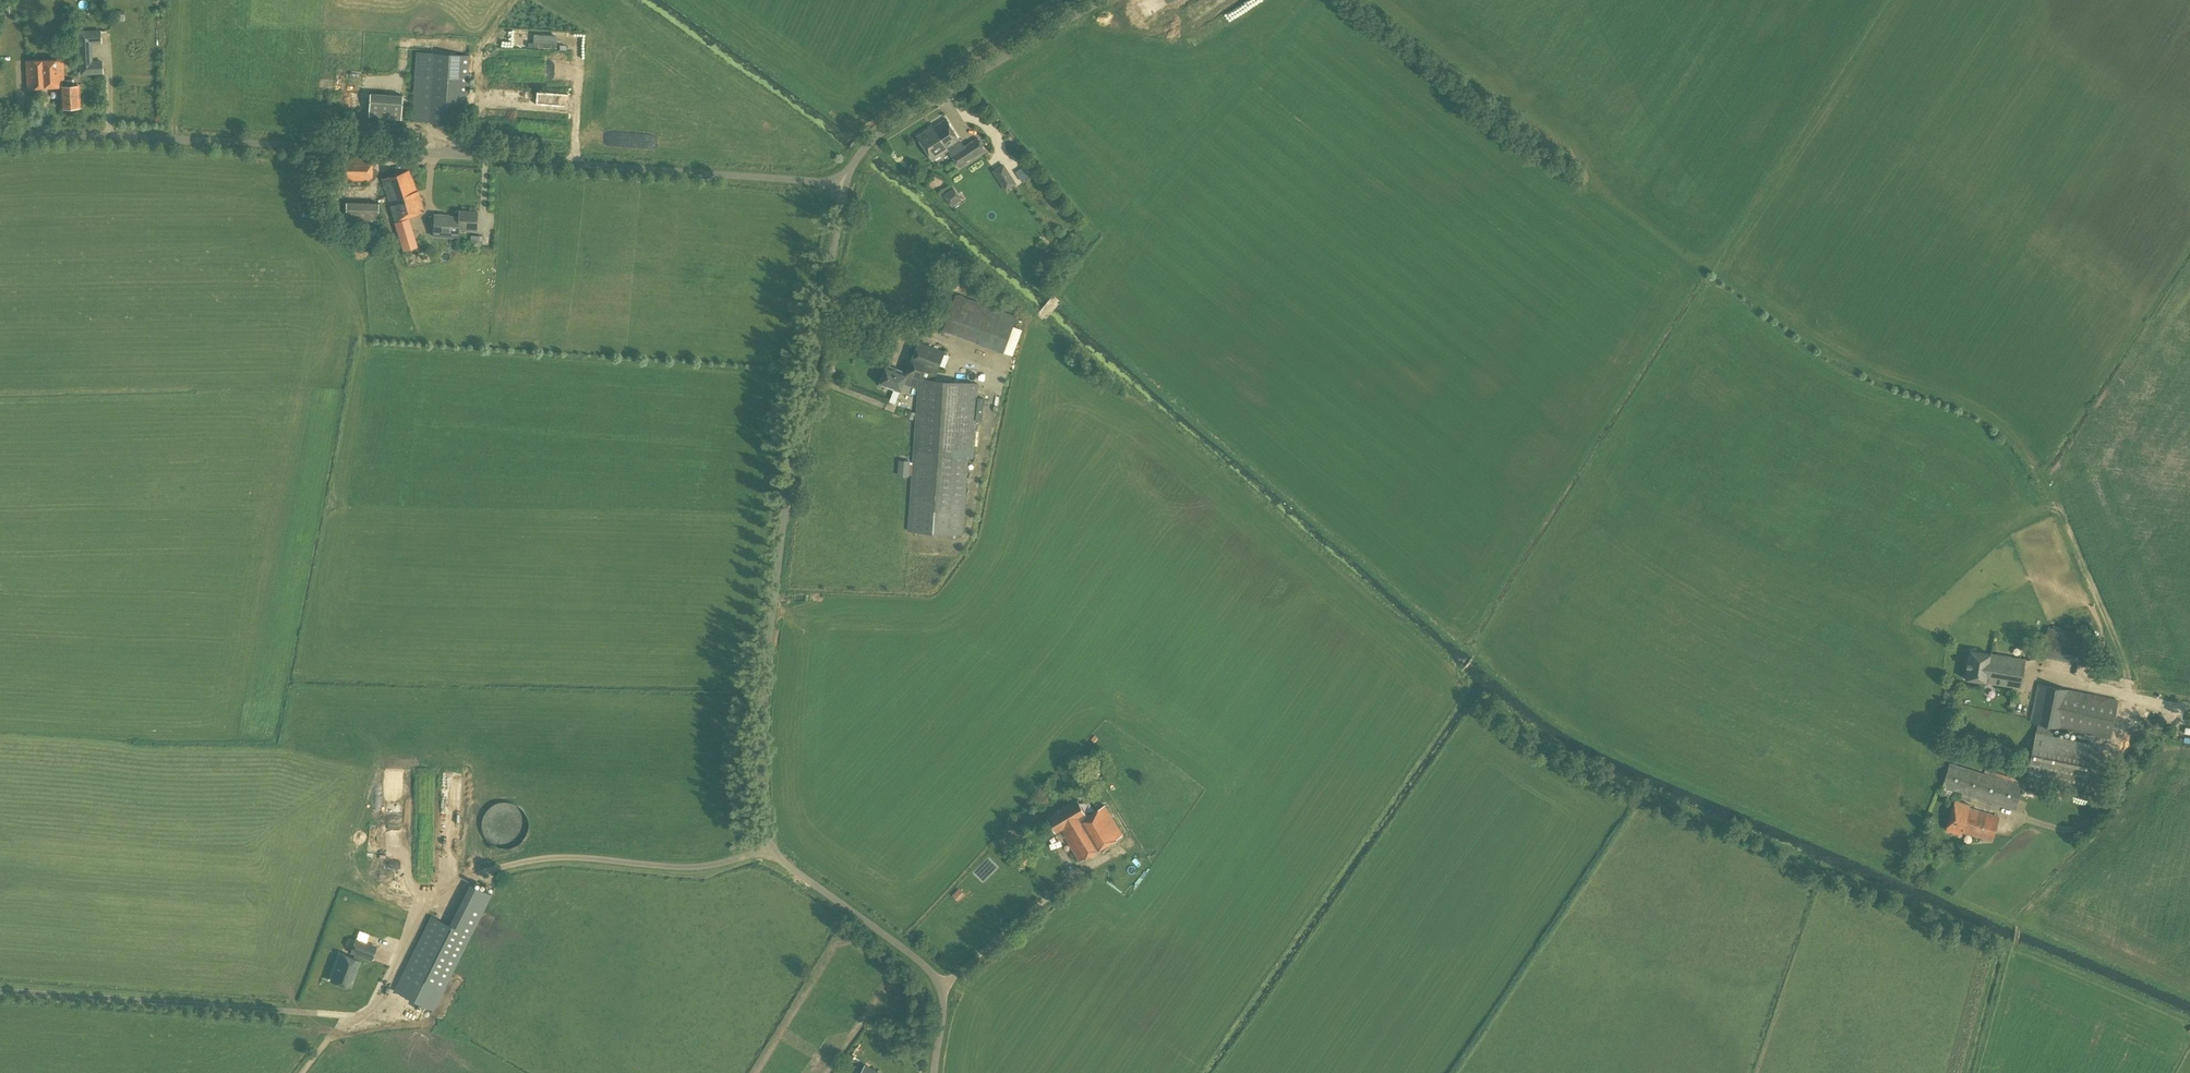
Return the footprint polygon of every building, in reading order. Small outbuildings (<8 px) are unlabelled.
[(532,33),(531,47),(555,48),(555,34),(532,33)] [(465,124),(470,55),(416,52),(411,120),(465,124)] [(64,86),(63,59),(25,61),(27,89),(60,87),(61,108),(80,107),(79,85),(64,86)] [(531,67),(532,78),(557,76),(556,65),(531,67)] [(366,118),(399,118),(400,94),(367,93),(366,118)] [(964,146),(947,118),(933,127),(933,126),(917,135),(932,160),(949,149),(960,167),(986,150),(978,137),(964,146)] [(372,178),(372,177),(372,161),(370,161),(370,158),(333,157),(333,181),(370,182),(370,178),(372,178)] [(1015,172),(1022,181),(1031,175),(1028,171),(1031,169),(1027,164),(1015,172)] [(1007,192),(1017,185),(1004,165),(994,172),(1007,192)] [(416,190),(410,170),(381,179),(390,205),(389,205),(394,221),(398,234),(409,230),(405,218),(424,211),(418,190),(416,190)] [(952,206),(962,199),(954,187),(944,194),(952,206)] [(375,222),(376,202),(343,202),(343,222),(375,222)] [(459,217),(458,228),(476,229),(477,212),(459,210),(458,217),(459,217)] [(459,217),(458,217),(444,216),(444,215),(434,214),(434,216),(430,216),(429,225),(434,225),(433,233),(432,233),(432,236),(458,238),(458,228),(459,217)] [(403,251),(418,247),(414,232),(399,237),(403,251)] [(482,245),(482,236),(470,235),(469,246),(481,246),(481,245),(482,245)] [(1017,316),(974,300),(956,293),(943,329),(961,336),(1004,352),(1017,316)] [(936,369),(943,350),(917,341),(906,372),(886,365),(880,383),(901,391),(904,383),(916,388),(918,381),(908,531),(963,534),(968,458),(972,458),(977,383),(917,377),(922,365),(936,369)] [(909,476),(910,461),(899,460),(898,475),(909,476)] [(2094,667),(2100,638),(2047,627),(2042,656),(2094,667)] [(2020,686),(2024,660),(1990,656),(1991,654),(1970,651),(1965,679),(1986,683),(1986,682),(1996,683),(1997,682),(2020,686)] [(2110,739),(2118,699),(2037,683),(2030,722),(2038,724),(2036,732),(2026,778),(2085,790),(2094,744),(2052,735),(2054,727),(2110,739)] [(1951,701),(1953,690),(1945,688),(1943,699),(1951,701)] [(1983,751),(1985,742),(1976,740),(1974,748),(1983,751)] [(1942,787),(1961,793),(2015,810),(2018,799),(2023,785),(1949,763),(1942,787)] [(1081,818),(1080,817),(1086,813),(1078,800),(1048,817),(1057,831),(1059,830),(1063,837),(1064,836),(1079,862),(1124,834),(1105,804),(1081,818)] [(1969,807),(1970,805),(1955,800),(1946,830),(1961,834),(1961,832),(1992,841),(1999,816),(1969,807)] [(485,820),(484,826),(485,832),(487,837),(491,842),(496,845),(502,847),(508,847),(513,845),(518,842),(522,837),(524,832),(525,826),(524,820),(522,815),(518,811),(513,808),(508,806),(502,806),(496,808),(491,811),(487,815),(485,820)] [(414,833),(413,848),(425,848),(425,833),(414,833)] [(1022,869),(1034,856),(1025,848),(1013,861),(1022,869)] [(370,883),(371,876),(355,874),(355,882),(370,883)] [(471,936),(491,895),(469,884),(449,924),(431,916),(394,990),(433,1011),(471,936)] [(957,900),(964,893),(958,888),(952,895),(957,900)] [(340,950),(343,942),(326,936),(323,944),(340,950)] [(341,955),(338,962),(331,981),(350,988),(360,962),(361,960),(359,959),(360,956),(372,961),(377,946),(356,938),(351,954),(355,955),(353,959),(341,955)] [(865,1065),(861,1072),(879,1072),(865,1065)]
